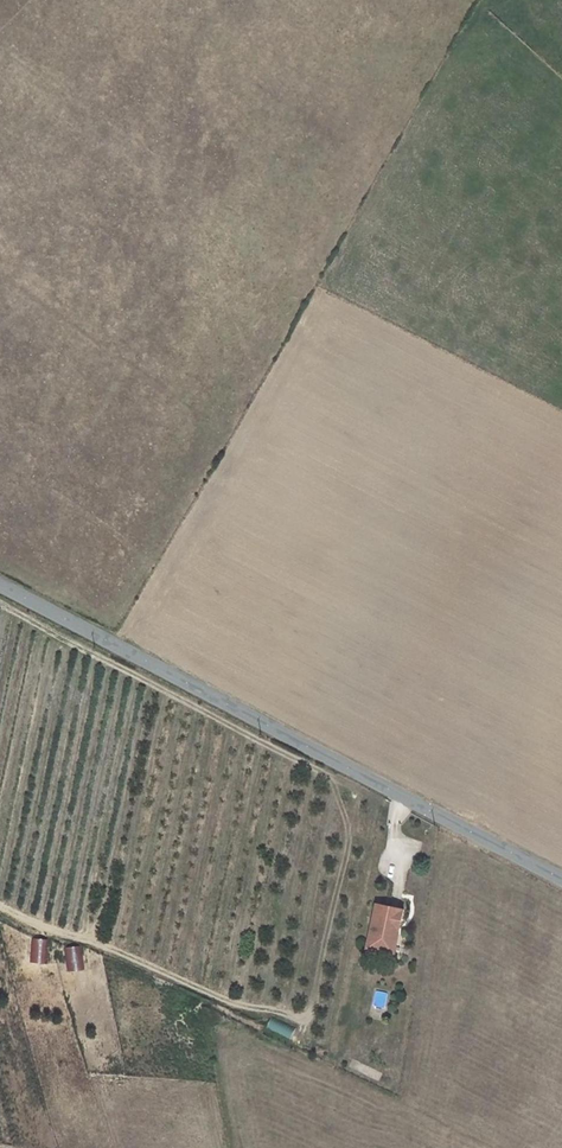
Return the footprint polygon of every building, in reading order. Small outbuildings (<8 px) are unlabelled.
[(369,949),(391,954),(395,930),(400,932),(405,911),(378,905),(369,949)] [(400,932),(395,930),(391,954),(396,955),(400,932)] [(31,938),(30,962),(47,963),(48,939),(31,938)] [(79,971),(79,946),(65,946),(65,971),(79,971)]
